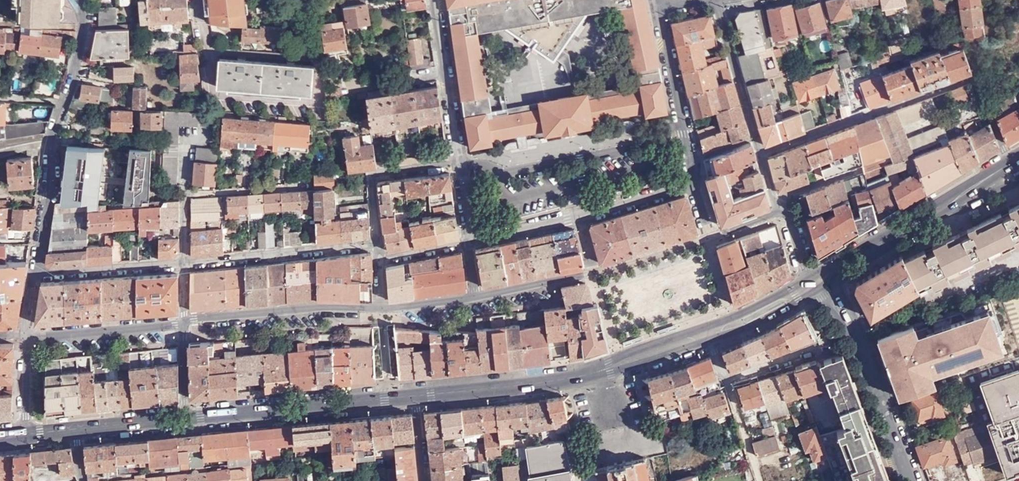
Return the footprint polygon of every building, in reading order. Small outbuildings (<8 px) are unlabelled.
[(148,21),(147,5),(147,0),(139,0),(140,21),(148,21)] [(346,26),(368,23),(365,3),(383,0),(342,0),(346,26)] [(425,0),(400,0),(400,1),(406,1),(407,9),(426,6),(425,0)] [(667,111),(661,76),(644,0),(447,0),(470,147),(491,143),(491,140),(515,136),(511,113),(491,117),(491,111),(476,32),(502,28),(553,61),(555,59),(561,49),(574,32),(569,28),(583,9),(587,12),(619,6),(627,41),(637,83),(638,82),(640,88),(616,93),(620,115),(644,111),(645,114),(667,111)] [(848,0),(826,0),(831,20),(852,15),(848,0)] [(905,0),(883,0),(884,5),(882,6),(883,14),(896,12),(895,4),(906,3),(905,0)] [(936,14),(947,12),(944,0),(933,0),(936,14)] [(980,0),(960,0),(965,37),(969,37),(969,38),(977,37),(977,35),(982,35),(982,37),(985,36),(984,24),(983,24),(980,0)] [(810,4),(809,1),(795,5),(805,38),(820,33),(819,30),(826,28),(818,2),(810,4)] [(796,33),(790,3),(768,8),(774,38),(796,33)] [(99,22),(99,28),(114,27),(114,20),(116,20),(116,5),(100,5),(99,22)] [(148,21),(167,21),(167,5),(147,5),(148,21)] [(181,20),(188,20),(187,5),(167,5),(167,21),(174,20),(175,25),(181,25),(181,20)] [(735,18),(746,53),(771,46),(763,7),(740,11),(735,18)] [(574,32),(587,12),(583,9),(569,28),(574,32)] [(671,22),(676,43),(714,34),(708,13),(671,22)] [(322,49),(346,46),(344,37),(342,20),(318,24),(322,49)] [(262,28),(242,28),(241,40),(279,41),(279,39),(285,39),(286,28),(262,26),(262,28)] [(90,57),(130,56),(128,27),(117,27),(114,27),(99,28),(97,28),(90,57)] [(19,29),(0,28),(0,51),(16,52),(19,29)] [(42,35),(43,30),(31,29),(30,35),(21,35),(19,51),(39,54),(42,35)] [(682,72),(726,58),(724,54),(704,60),(702,48),(716,44),(714,34),(676,43),(682,72)] [(63,36),(42,35),(39,54),(61,56),(63,36)] [(419,38),(406,40),(411,69),(435,66),(434,60),(430,61),(429,57),(421,58),(419,38)] [(605,95),(616,93),(640,88),(638,82),(637,83),(627,41),(624,42),(632,84),(586,93),(587,98),(605,95)] [(894,55),(907,51),(904,42),(891,44),(891,45),(894,55)] [(970,70),(967,57),(964,42),(960,43),(962,49),(945,55),(941,45),(937,46),(939,50),(949,78),(970,70)] [(767,78),(772,77),(780,75),(772,46),(771,46),(746,53),(738,55),(746,83),(767,78)] [(892,55),(890,46),(883,47),(885,57),(892,55)] [(561,49),(555,59),(563,64),(570,83),(573,82),(569,54),(561,49)] [(920,89),(949,78),(939,50),(910,60),(920,89)] [(839,70),(852,66),(847,51),(835,54),(837,62),(839,68),(839,70)] [(878,64),(909,56),(907,52),(907,51),(894,55),(892,55),(885,57),(876,59),(878,64)] [(199,62),(198,53),(179,54),(180,89),(194,88),(193,79),(200,78),(198,63),(199,62)] [(15,57),(14,72),(22,73),(24,57),(15,57)] [(310,94),(312,66),(295,65),(295,62),(288,61),(288,64),(246,61),(246,58),(238,58),(238,60),(220,58),(218,86),(227,86),(227,90),(300,97),(300,92),(310,94)] [(725,83),(732,81),(726,58),(682,72),(688,94),(717,85),(713,69),(721,66),(725,83)] [(891,99),(920,89),(910,60),(910,58),(904,60),(906,66),(888,73),(886,66),(880,68),(882,75),(891,99)] [(115,68),(114,66),(109,66),(109,79),(115,79),(115,80),(136,79),(134,66),(115,68)] [(813,77),(820,94),(839,87),(833,70),(816,75),(812,67),(810,68),(813,77)] [(869,107),(891,99),(882,75),(861,83),(869,107)] [(800,101),(820,94),(813,77),(793,84),(800,101)] [(746,83),(753,105),(770,100),(774,98),(767,78),(746,83)] [(716,110),(739,103),(732,81),(725,83),(717,85),(688,94),(693,118),(716,110)] [(102,93),(114,94),(114,89),(79,83),(69,107),(76,109),(77,105),(81,106),(83,105),(86,103),(87,99),(100,100),(102,93)] [(143,107),(145,108),(146,101),(148,87),(137,86),(134,85),(133,89),(135,89),(132,107),(134,107),(143,107)] [(437,85),(414,89),(419,130),(443,126),(437,85)] [(968,98),(963,86),(932,97),(937,111),(940,119),(945,117),(942,108),(968,98)] [(414,89),(390,93),(395,133),(419,130),(414,89)] [(841,107),(849,105),(845,91),(837,94),(840,106),(835,107),(837,115),(843,114),(841,107)] [(1018,134),(1018,104),(1009,110),(1008,106),(1017,101),(1013,92),(991,105),(1005,142),(1018,134)] [(390,93),(366,97),(373,137),(395,133),(390,93)] [(591,121),(609,118),(605,95),(587,98),(586,93),(539,101),(540,107),(523,111),(527,133),(544,130),(545,133),(561,130),(561,131),(575,129),(575,128),(592,125),(591,121)] [(609,118),(620,115),(616,93),(605,95),(609,118)] [(937,111),(932,97),(895,110),(901,124),(937,111)] [(753,105),(759,127),(776,120),(775,120),(773,112),(770,100),(753,105)] [(491,117),(511,113),(523,111),(540,107),(539,101),(491,111),(491,117)] [(46,133),(55,105),(6,102),(0,102),(0,139),(29,135),(46,133)] [(728,126),(744,120),(739,103),(716,110),(721,129),(728,126)] [(784,116),(799,111),(797,104),(782,109),(784,116)] [(143,110),(143,107),(134,107),(134,109),(134,114),(143,114),(142,126),(161,126),(161,110),(143,110)] [(132,135),(133,110),(112,109),(112,111),(109,111),(109,117),(112,117),(111,134),(132,135)] [(775,120),(782,117),(784,116),(782,109),(773,112),(775,120)] [(163,184),(177,183),(178,124),(218,127),(219,113),(166,110),(163,184)] [(805,131),(815,127),(810,110),(799,113),(805,131)] [(901,124),(895,110),(854,126),(859,147),(861,162),(861,163),(863,171),(882,163),(911,153),(912,157),(914,156),(912,151),(906,137),(901,124)] [(511,113),(515,136),(527,133),(523,111),(511,113)] [(788,138),(805,131),(799,113),(799,111),(784,116),(782,117),(788,138)] [(943,127),(960,121),(957,113),(945,117),(940,119),(942,124),(943,127)] [(238,146),(256,147),(256,145),(258,118),(258,115),(255,114),(254,119),(248,119),(249,116),(241,116),(240,119),(238,146)] [(999,146),(986,114),(976,118),(980,128),(970,134),(966,121),(961,123),(964,131),(966,133),(977,160),(999,146)] [(292,123),(292,117),(289,117),(288,122),(279,122),(279,116),(275,116),(275,121),(273,149),(290,150),(292,123)] [(220,144),(238,146),(240,119),(223,117),(220,144)] [(781,140),(788,138),(782,117),(775,120),(776,120),(781,140)] [(256,147),(273,149),(275,121),(265,120),(265,118),(258,118),(256,145),(256,147)] [(749,135),(744,120),(728,126),(728,128),(715,132),(700,136),(703,151),(749,135)] [(765,146),(781,140),(776,120),(759,127),(765,146)] [(313,152),(312,146),(308,145),(310,124),(292,123),(290,150),(313,152)] [(946,137),(943,127),(942,124),(906,137),(912,151),(941,139),(946,137)] [(106,134),(106,125),(91,125),(91,133),(106,134)] [(698,130),(700,136),(715,132),(713,126),(698,130)] [(859,147),(854,126),(827,136),(832,156),(859,147)] [(959,170),(977,160),(966,133),(964,131),(962,132),(963,134),(948,140),(959,170)] [(40,147),(46,133),(29,135),(0,139),(0,157),(27,149),(29,149),(40,147)] [(376,161),(373,142),(360,144),(358,134),(343,136),(348,170),(365,168),(376,166),(376,161)] [(73,136),(58,135),(55,143),(55,145),(60,145),(72,145),(73,136)] [(832,156),(827,136),(805,144),(810,165),(813,164),(820,161),(832,156)] [(925,191),(959,170),(948,140),(946,137),(941,139),(943,145),(914,156),(912,157),(925,191)] [(725,169),(755,159),(750,143),(708,157),(712,173),(725,169)] [(789,174),(805,168),(811,166),(810,165),(805,144),(783,151),(789,174)] [(196,147),(195,161),(216,163),(217,149),(196,147)] [(861,162),(859,147),(832,156),(820,161),(824,176),(861,163),(861,162)] [(768,157),(774,179),(789,174),(783,151),(768,157)] [(899,207),(925,191),(912,157),(911,153),(882,163),(886,171),(887,172),(900,167),(904,179),(898,181),(895,173),(887,176),(888,178),(890,184),(889,185),(899,207)] [(148,154),(147,168),(160,169),(161,154),(148,154)] [(34,183),(32,157),(8,159),(10,185),(34,183)] [(729,180),(759,169),(755,159),(725,169),(729,180)] [(195,161),(193,182),(214,184),(216,163),(195,161)] [(886,171),(882,163),(863,171),(865,177),(886,171)] [(778,192),(810,180),(805,168),(789,174),(774,179),(778,192)] [(744,193),(764,187),(759,169),(729,180),(730,186),(737,184),(736,182),(744,179),(746,184),(739,187),(741,194),(744,193)] [(865,177),(863,171),(850,176),(853,189),(854,192),(868,187),(865,177)] [(333,172),(313,174),(314,190),(330,188),(334,188),(333,172)] [(451,187),(450,172),(404,178),(404,188),(405,193),(405,195),(426,192),(426,191),(429,190),(438,189),(444,188),(451,187)] [(853,189),(850,176),(842,178),(846,191),(853,189)] [(377,182),(378,191),(389,190),(404,188),(404,178),(377,182)] [(846,191),(842,178),(823,185),(830,204),(832,203),(837,202),(836,199),(847,196),(846,191)] [(878,220),(899,207),(889,185),(890,184),(888,178),(869,187),(878,220)] [(830,204),(823,185),(805,192),(811,211),(830,204)] [(869,225),(876,221),(868,187),(854,192),(853,193),(860,214),(853,217),(857,232),(869,225)] [(330,188),(314,190),(315,206),(315,212),(315,216),(328,214),(332,213),(330,188)] [(429,190),(429,198),(439,197),(438,189),(429,190)] [(301,213),(315,212),(315,206),(314,190),(300,191),(301,207),(301,213)] [(378,191),(381,216),(393,215),(390,195),(389,190),(378,191)] [(283,214),(300,213),(299,191),(287,192),(282,192),(282,207),(283,208),(283,214)] [(265,210),(281,209),(280,192),(264,194),(265,210)] [(248,211),(264,210),(263,194),(247,195),(248,211)] [(238,211),(247,211),(246,195),(227,196),(226,196),(227,211),(227,212),(238,211)] [(684,196),(650,207),(662,245),(695,235),(697,232),(687,197),(684,196)] [(191,256),(223,252),(223,240),(221,197),(191,198),(191,226),(197,225),(197,222),(204,222),(204,219),(218,218),(218,228),(191,231),(191,256)] [(819,255),(857,232),(853,217),(848,198),(837,202),(832,203),(834,213),(822,217),(820,211),(806,216),(819,255)] [(179,225),(179,200),(159,201),(159,225),(179,225)] [(159,225),(159,201),(138,202),(139,226),(139,232),(145,233),(145,225),(159,225)] [(131,208),(112,209),(112,227),(139,226),(138,202),(131,202),(131,208)] [(369,209),(368,203),(341,206),(341,212),(369,209)] [(96,209),(89,210),(87,224),(87,228),(112,227),(112,209),(107,209),(107,204),(96,205),(96,209)] [(450,216),(455,215),(455,210),(454,204),(433,207),(433,212),(449,210),(450,216)] [(1012,208),(1015,214),(1009,217),(1008,215),(1001,219),(998,214),(972,227),(974,233),(968,236),(967,235),(959,238),(957,234),(954,235),(930,247),(932,251),(924,256),(924,257),(918,260),(915,254),(901,261),(913,291),(914,292),(926,286),(927,287),(934,284),(933,282),(942,278),(967,266),(976,262),(977,263),(984,260),(983,258),(1008,246),(1017,242),(1018,244),(1018,243),(1018,204),(1012,208)] [(13,228),(32,228),(35,207),(14,207),(13,215),(10,215),(9,224),(13,224),(13,228)] [(662,245),(650,207),(621,216),(632,254),(662,245)] [(1015,214),(1012,208),(1006,211),(1008,215),(1009,217),(1015,214)] [(369,209),(341,212),(340,212),(340,219),(342,239),(370,237),(369,209)] [(316,243),(342,239),(340,219),(328,221),(328,214),(315,216),(315,233),(316,243)] [(387,250),(414,245),(409,226),(409,225),(408,220),(395,223),(394,214),(393,215),(381,216),(387,250)] [(437,241),(459,236),(455,215),(450,216),(435,220),(432,220),(432,221),(432,223),(437,241)] [(632,254),(621,216),(591,225),(590,228),(599,262),(602,264),(632,254)] [(414,245),(437,241),(432,223),(432,221),(432,220),(409,225),(409,226),(414,245)] [(224,222),(224,232),(236,232),(236,222),(224,222)] [(87,224),(52,227),(47,262),(51,266),(87,263),(87,246),(87,228),(87,224)] [(760,231),(774,283),(791,271),(777,224),(775,225),(760,231)] [(965,230),(967,235),(968,236),(974,233),(972,227),(965,230)] [(573,228),(552,233),(557,253),(580,248),(576,231),(573,228)] [(258,249),(266,248),(265,231),(257,231),(258,249)] [(748,264),(757,292),(774,283),(760,231),(753,233),(747,236),(741,238),(744,251),(748,264)] [(299,244),(301,244),(301,232),(291,233),(291,245),(299,244)] [(529,238),(536,276),(560,271),(557,253),(552,233),(529,238)] [(87,246),(87,263),(113,262),(112,237),(112,234),(108,234),(108,245),(87,246)] [(112,237),(113,262),(122,261),(122,243),(120,243),(121,236),(112,237)] [(159,238),(159,258),(174,257),(178,251),(179,238),(159,238)] [(515,241),(521,279),(536,276),(529,238),(515,241)] [(718,247),(721,259),(744,251),(741,238),(718,247)] [(223,252),(233,252),(232,239),(223,240),(223,252)] [(499,245),(506,282),(521,279),(515,241),(499,245)] [(130,244),(130,260),(139,260),(139,255),(139,244),(130,244)] [(481,286),(506,282),(499,245),(476,249),(481,286)] [(557,253),(560,271),(582,267),(583,266),(583,263),(580,248),(557,253)] [(721,259),(725,273),(748,264),(744,251),(721,259)] [(922,251),(915,254),(918,260),(924,257),(924,256),(922,251)] [(461,252),(438,257),(439,268),(463,265),(461,252)] [(351,279),(372,281),(371,253),(349,255),(351,279)] [(373,300),(372,281),(351,279),(349,255),(317,259),(317,298),(373,300)] [(881,267),(896,302),(913,291),(901,261),(899,256),(881,267)] [(438,257),(409,263),(410,272),(412,271),(439,268),(438,257)] [(286,301),(317,298),(317,259),(287,263),(286,301)] [(22,294),(27,262),(5,263),(0,263),(0,296),(22,294)] [(268,303),(286,301),(287,263),(268,265),(268,303)] [(388,299),(414,296),(412,273),(412,271),(410,272),(409,263),(386,267),(388,299)] [(734,304),(757,292),(748,264),(725,273),(734,304)] [(246,305),(268,303),(268,265),(245,267),(246,305)] [(225,307),(246,305),(245,267),(224,270),(225,307)] [(412,273),(414,296),(465,290),(464,267),(412,273)] [(855,289),(870,318),(896,302),(881,267),(855,283),(855,289)] [(190,310),(225,307),(224,270),(191,273),(190,310)] [(178,274),(137,277),(137,315),(178,311),(178,274)] [(137,315),(137,277),(124,278),(125,316),(137,315)] [(125,316),(124,278),(102,279),(102,317),(125,316)] [(102,317),(102,279),(81,281),(81,319),(102,317)] [(66,320),(65,281),(41,283),(35,323),(66,320)] [(81,319),(81,281),(65,281),(66,320),(81,319)] [(577,305),(592,303),(587,285),(585,283),(561,288),(565,306),(577,305)] [(1001,294),(1018,342),(1018,287),(1001,294)] [(17,324),(22,294),(0,296),(0,326),(17,324)] [(582,354),(604,349),(592,303),(577,305),(578,315),(582,354)] [(546,311),(547,324),(549,360),(569,357),(566,318),(565,308),(546,311)] [(915,327),(879,339),(889,369),(900,396),(936,385),(933,374),(1004,349),(991,310),(918,335),(915,327)] [(802,313),(779,326),(790,348),(815,339),(802,313)] [(569,357),(582,354),(578,315),(566,317),(566,318),(569,357)] [(394,328),(394,324),(373,326),(371,326),(375,379),(398,377),(396,347),(395,338),(394,328)] [(519,324),(506,326),(509,365),(522,363),(519,328),(519,324)] [(547,324),(545,324),(519,328),(522,363),(549,360),(547,324)] [(375,379),(371,326),(349,327),(349,338),(362,337),(361,345),(349,346),(351,381),(375,379)] [(509,365),(506,326),(492,328),(495,367),(509,365)] [(779,326),(760,335),(769,356),(790,348),(779,326)] [(428,330),(419,329),(394,328),(395,338),(411,339),(412,346),(414,375),(431,373),(428,330)] [(492,328),(478,329),(478,334),(478,342),(479,368),(495,367),(492,328)] [(449,372),(448,339),(447,332),(438,331),(428,330),(431,373),(449,372)] [(463,333),(457,332),(457,338),(448,339),(449,372),(465,370),(464,342),(463,333)] [(478,334),(463,333),(464,342),(478,342),(478,334)] [(769,356),(760,335),(742,343),(750,363),(769,356)] [(320,342),(319,336),(300,338),(300,342),(298,343),(298,351),(296,351),(289,351),(288,352),(291,388),(317,385),(317,349),(320,349),(320,342)] [(333,383),(351,381),(349,346),(349,339),(344,340),(345,346),(333,348),(333,383)] [(478,342),(464,342),(465,370),(479,368),(478,342)] [(750,363),(742,343),(721,352),(728,371),(750,363)] [(8,378),(13,378),(14,344),(0,344),(0,377),(8,378)] [(398,377),(414,375),(412,346),(396,347),(398,377)] [(161,364),(169,364),(168,348),(160,349),(161,364)] [(317,385),(333,383),(333,348),(320,349),(317,349),(317,385)] [(160,401),(153,365),(153,359),(152,349),(138,351),(131,351),(131,367),(128,367),(130,377),(133,404),(160,401)] [(153,365),(161,364),(160,349),(152,349),(153,359),(153,365)] [(117,368),(128,367),(131,367),(131,351),(121,352),(111,353),(113,368),(117,368)] [(212,396),(239,393),(238,383),(236,357),(236,351),(226,352),(226,358),(214,358),(213,356),(210,356),(210,359),(212,396)] [(265,390),(291,388),(288,352),(268,353),(265,354),(265,380),(265,390)] [(238,383),(265,380),(265,354),(236,357),(238,383)] [(79,371),(91,371),(92,369),(90,355),(77,356),(79,371)] [(81,409),(79,371),(77,356),(62,357),(62,372),(61,373),(64,410),(81,409)] [(883,476),(836,356),(816,363),(825,386),(839,426),(841,430),(817,439),(824,456),(833,480),(866,480),(883,476)] [(62,372),(62,357),(55,358),(46,359),(45,373),(44,413),(45,413),(64,410),(61,373),(62,372)] [(694,390),(696,396),(702,394),(720,388),(709,358),(686,366),(694,390)] [(189,398),(212,396),(210,359),(189,361),(189,398)] [(967,375),(969,382),(982,420),(988,417),(990,424),(993,431),(1001,456),(1008,474),(1018,471),(1018,360),(967,375)] [(178,400),(178,363),(169,364),(161,364),(153,365),(160,401),(178,400)] [(825,386),(816,363),(794,370),(792,370),(801,395),(825,386)] [(669,373),(676,395),(694,390),(686,366),(669,373)] [(792,370),(794,370),(792,366),(788,367),(790,371),(778,375),(776,370),(773,371),(784,401),(801,395),(792,370)] [(96,407),(108,406),(104,369),(104,368),(101,368),(95,369),(92,369),(91,371),(92,370),(93,370),(96,407)] [(108,406),(121,405),(118,378),(117,368),(113,368),(104,369),(108,406)] [(81,409),(96,407),(93,370),(92,370),(91,371),(79,371),(81,409)] [(758,376),(755,377),(757,382),(763,401),(764,406),(784,401),(773,371),(770,372),(772,377),(760,381),(758,376)] [(677,402),(678,401),(676,395),(669,373),(648,378),(655,408),(658,408),(658,410),(677,405),(677,402)] [(969,382),(967,375),(953,379),(955,386),(969,382)] [(121,405),(133,404),(130,377),(118,378),(121,405)] [(12,416),(13,378),(8,378),(7,390),(4,390),(4,395),(0,395),(1,379),(0,379),(0,417),(12,416)] [(763,401),(757,382),(736,388),(742,408),(763,401)] [(912,397),(920,419),(941,412),(943,415),(954,411),(947,395),(950,394),(948,388),(946,389),(944,386),(912,397)] [(707,413),(709,418),(729,411),(724,392),(703,399),(707,413)] [(696,396),(688,399),(694,417),(707,413),(703,399),(702,394),(696,396)] [(561,398),(545,401),(552,424),(555,434),(560,434),(569,431),(561,398)] [(545,401),(525,403),(528,435),(531,434),(530,426),(552,424),(545,401)] [(658,410),(660,420),(678,415),(680,420),(686,418),(684,412),(682,413),(678,401),(677,402),(677,405),(658,410)] [(525,403),(508,404),(513,436),(528,435),(525,403)] [(508,404),(495,406),(499,445),(513,443),(513,436),(508,404)] [(495,406),(481,407),(485,445),(486,456),(500,454),(499,445),(495,406)] [(481,407),(460,409),(462,433),(479,431),(481,446),(485,445),(481,407)] [(460,409),(440,411),(443,436),(462,433),(460,409)] [(443,436),(440,411),(424,412),(426,438),(428,443),(429,451),(444,449),(444,443),(443,436)] [(941,412),(920,419),(922,427),(944,420),(943,415),(941,412)] [(394,442),(414,440),(415,440),(411,414),(390,417),(394,442)] [(395,449),(394,442),(390,417),(369,419),(373,455),(383,454),(395,453),(395,449)] [(373,455),(369,419),(349,420),(353,457),(373,455)] [(353,457),(349,420),(327,422),(332,456),(333,467),(354,466),(353,457)] [(332,456),(327,422),(291,426),(293,445),(293,448),(293,449),(293,453),(309,451),(309,446),(313,446),(313,451),(326,450),(326,456),(332,456)] [(958,443),(993,431),(990,424),(955,435),(958,443)] [(293,445),(291,426),(245,430),(248,449),(263,448),(264,455),(278,454),(278,447),(293,445)] [(811,461),(824,456),(817,439),(816,434),(813,426),(795,432),(802,449),(806,448),(811,461)] [(816,434),(817,439),(841,430),(839,426),(816,434)] [(769,438),(751,444),(755,457),(778,449),(777,446),(771,427),(760,430),(763,436),(768,435),(769,438)] [(223,468),(228,467),(250,465),(248,449),(245,430),(201,435),(204,465),(205,470),(211,469),(223,468)] [(966,467),(1001,456),(993,431),(958,443),(966,467)] [(180,467),(204,465),(201,435),(175,437),(180,467)] [(948,436),(917,446),(924,466),(944,459),(945,462),(956,459),(948,436)] [(149,468),(150,477),(166,475),(171,474),(181,473),(180,467),(175,437),(147,440),(149,468)] [(118,471),(149,468),(147,440),(113,443),(118,471)] [(562,440),(526,448),(529,477),(526,477),(527,480),(571,480),(562,440)] [(97,477),(108,476),(108,480),(119,479),(118,471),(113,443),(82,446),(86,474),(87,478),(97,477)] [(481,446),(483,463),(470,464),(472,480),(489,480),(486,456),(485,445),(481,446)] [(70,447),(29,452),(30,463),(73,459),(70,447)] [(414,447),(395,449),(395,453),(395,460),(396,467),(397,480),(418,480),(414,447)] [(464,447),(459,448),(460,457),(468,456),(467,447),(464,447)] [(444,449),(429,451),(431,468),(461,465),(460,457),(459,448),(444,449)] [(739,460),(747,457),(745,451),(737,453),(739,460)] [(13,453),(15,480),(32,480),(30,463),(29,452),(13,453)] [(0,454),(0,480),(15,480),(13,453),(0,454)] [(647,473),(649,473),(648,469),(646,470),(644,460),(646,460),(646,458),(643,458),(643,456),(641,457),(641,459),(632,461),(632,459),(630,459),(630,461),(623,463),(622,461),(612,463),(612,465),(607,466),(607,465),(605,465),(605,467),(598,468),(598,466),(595,467),(596,469),(593,470),(594,472),(596,471),(598,480),(597,480),(648,480),(647,473)] [(30,463),(32,480),(63,480),(62,473),(76,472),(73,459),(30,463)] [(925,469),(937,465),(945,462),(944,459),(924,466),(925,469)] [(230,480),(251,480),(250,467),(250,465),(228,467),(230,480)] [(431,468),(432,480),(462,480),(461,465),(431,468)] [(502,480),(518,480),(516,465),(501,467),(502,480)] [(671,480),(754,480),(752,475),(750,478),(749,471),(747,471),(746,470),(745,469),(744,466),(704,472),(692,475),(671,480)] [(207,480),(230,480),(228,467),(223,468),(211,469),(205,470),(205,474),(207,480)] [(396,467),(387,468),(388,480),(397,480),(396,467)] [(186,476),(187,480),(207,480),(205,474),(205,470),(186,472),(186,476)] [(186,476),(186,472),(181,473),(171,474),(166,475),(166,479),(167,480),(187,480),(186,476)]
